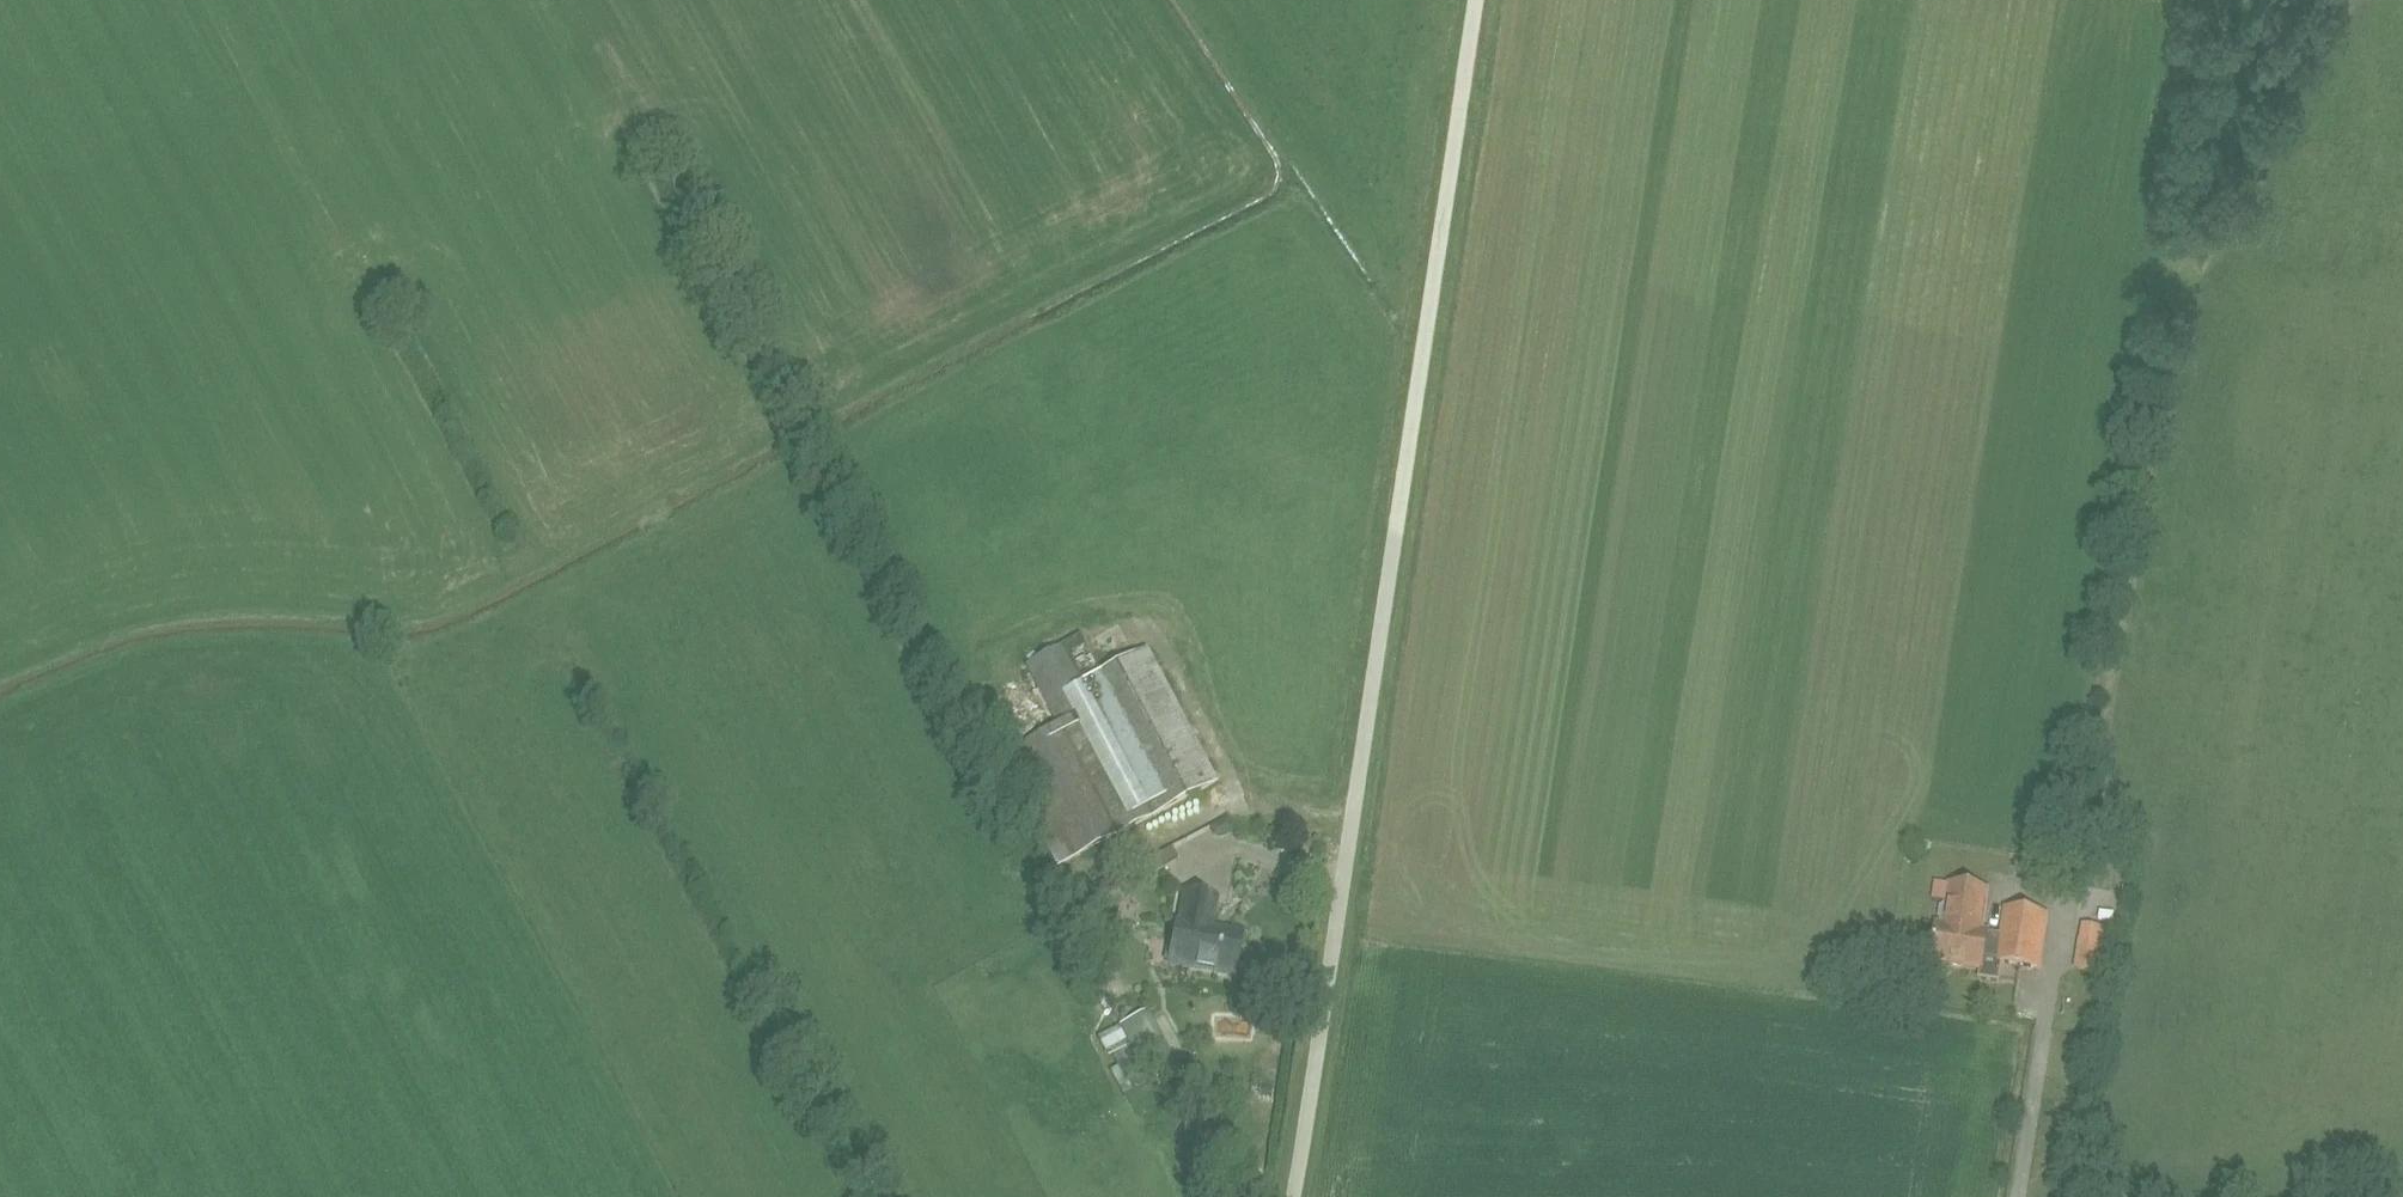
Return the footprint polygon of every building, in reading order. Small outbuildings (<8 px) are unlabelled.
[(1079,637),(1063,646),(1027,665),(1060,726),(1000,757),(1058,866),(1215,783),(1146,651),(1100,675),(1079,637)] [(1120,879),(1098,890),(1104,901),(1125,890),(1120,879)] [(1945,924),(1945,928),(1936,926),(1931,961),(1982,969),(1984,958),(2000,961),(2000,963),(2037,969),(2045,917),(2007,911),(2002,945),(1986,943),(1987,934),(1980,933),(1986,891),(1951,886),(1948,904),(1946,904),(1940,908),(1939,918),(1943,924),(1945,924)] [(1233,977),(1241,936),(1211,930),(1217,899),(1186,893),(1180,924),(1178,923),(1170,964),(1233,977)] [(2105,946),(2081,942),(2077,969),(2101,973),(2105,946)] [(1260,1083),(1259,1101),(1276,1102),(1277,1084),(1260,1083)]
